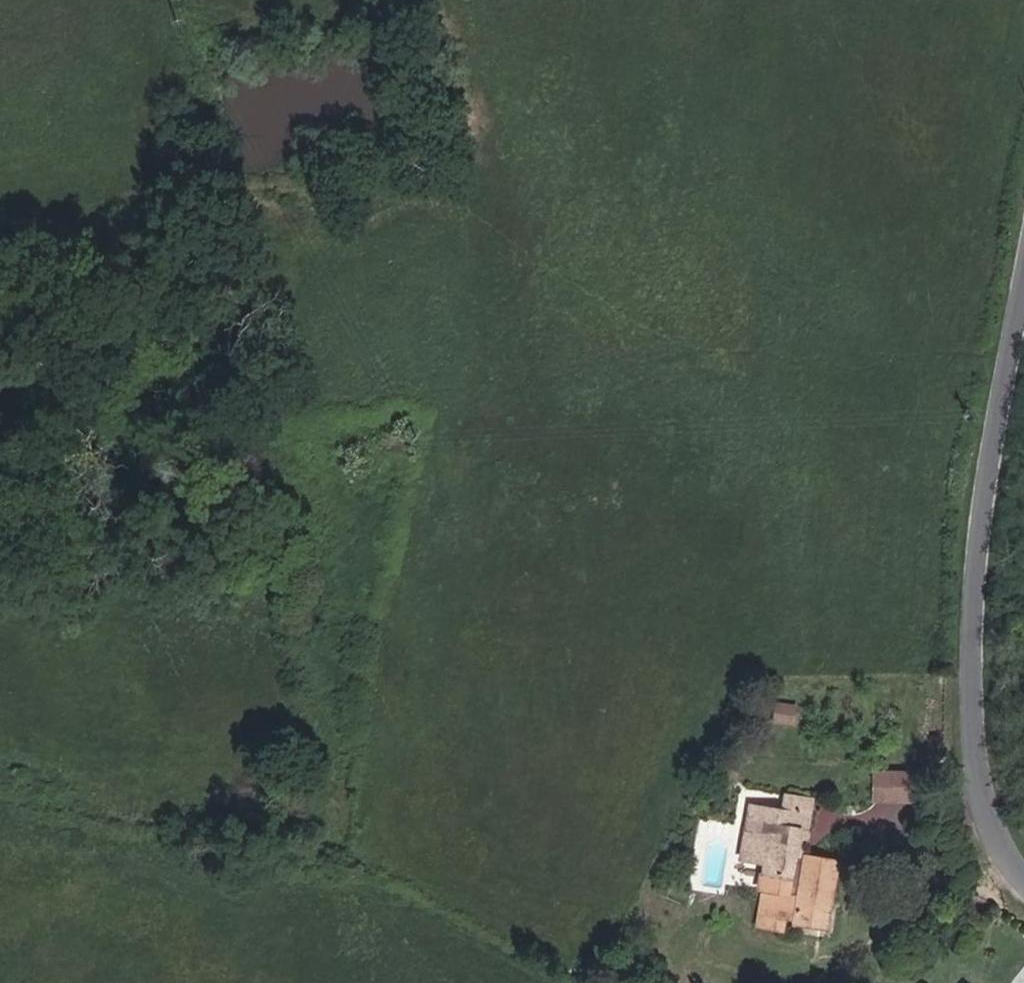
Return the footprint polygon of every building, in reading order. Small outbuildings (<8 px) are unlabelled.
[(777,710),(760,708),(759,723),(775,725),(777,710)] [(903,785),(862,779),(858,812),(899,818),(903,785)] [(753,833),(742,832),(739,867),(760,869),(757,898),(764,899),(759,935),(784,938),(786,921),(831,927),(837,862),(805,858),(805,863),(793,862),(794,844),(790,844),(791,832),(806,834),(808,804),(782,801),(781,814),(754,811),(753,833)] [(745,810),(742,832),(753,833),(754,811),(745,810)] [(793,862),(805,863),(805,858),(806,834),(791,832),(790,844),(794,844),(793,862)]
